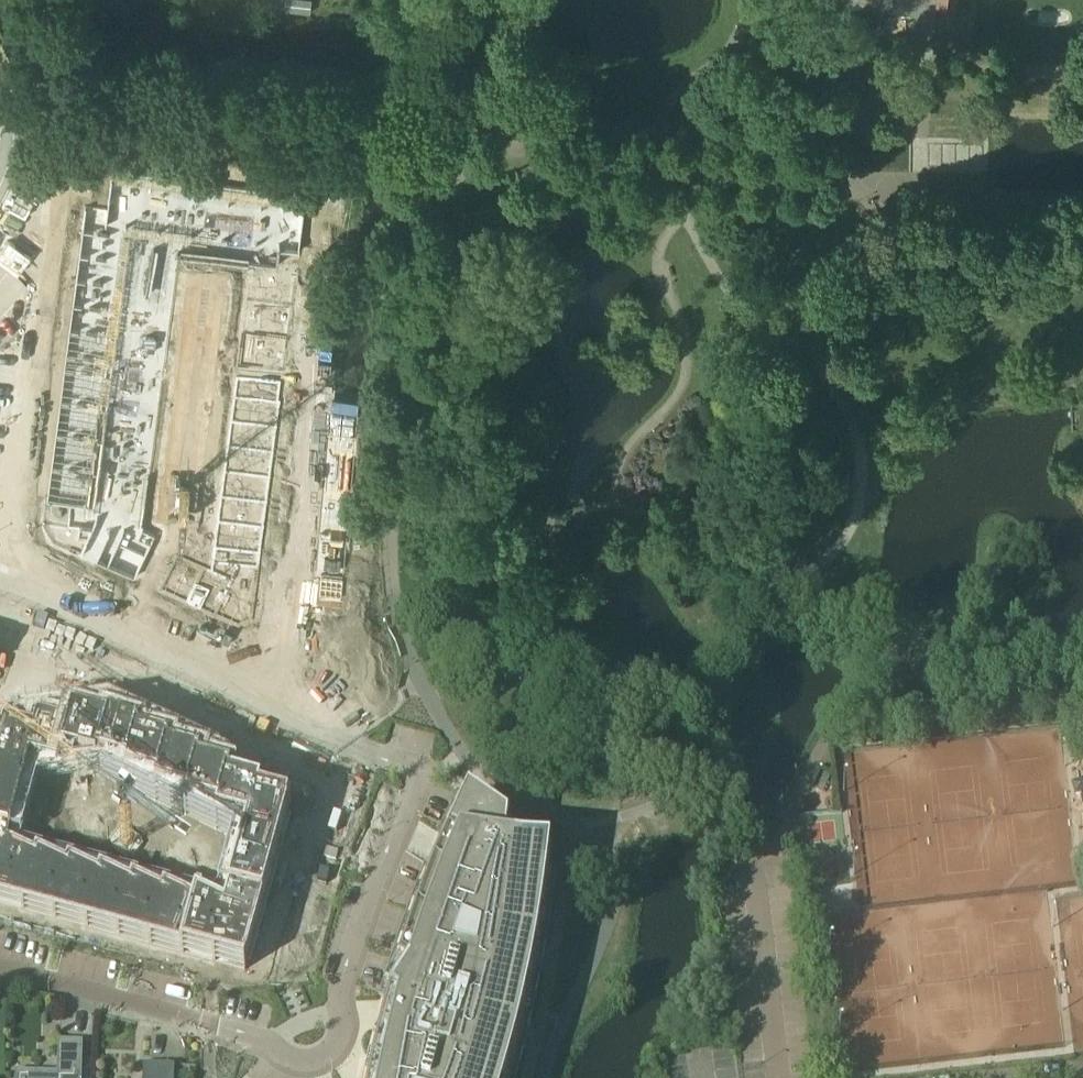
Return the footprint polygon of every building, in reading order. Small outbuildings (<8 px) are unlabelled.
[(268,7),(280,8),(280,0),(269,0),(268,7)] [(285,9),(311,11),(312,0),(286,0),(285,9)] [(253,620),(306,214),(295,200),(102,175),(88,186),(43,525),(53,544),(239,627),(253,620)] [(23,905),(22,909),(22,910),(25,910),(27,901),(55,914),(54,917),(54,919),(56,919),(59,910),(87,923),(86,926),(86,928),(88,928),(91,919),(118,932),(118,935),(118,936),(120,937),(123,928),(150,941),(149,944),(150,945),(152,946),(154,937),(182,950),(181,953),(181,954),(184,955),(186,945),(214,959),(213,962),(213,963),(215,964),(218,955),(245,968),(243,972),(245,972),(246,966),(251,968),(251,966),(247,965),(254,938),(259,939),(260,937),(255,935),(263,908),(267,909),(268,907),(263,905),(271,878),(276,880),(276,877),(272,876),(279,848),(284,850),(285,847),(280,846),(288,819),(292,820),(293,819),(288,817),(292,804),(291,803),(290,806),(262,798),(264,790),(261,789),(260,795),(231,787),(234,776),(231,775),(229,780),(200,772),(203,762),(201,760),(199,766),(170,758),(173,747),(171,746),(169,751),(140,743),(143,733),(140,731),(139,737),(110,728),(113,718),(110,717),(106,731),(77,723),(78,721),(75,721),(71,735),(42,727),(42,725),(39,725),(36,738),(7,730),(8,729),(6,729),(4,738),(3,738),(3,739),(4,739),(0,752),(0,894),(23,905)] [(520,1063),(519,1063),(524,1046),(528,1029),(532,1012),(536,995),(535,995),(539,977),(543,960),(542,960),(546,941),(549,924),(548,924),(551,905),(553,887),(555,872),(548,871),(551,852),(506,847),(508,824),(483,807),(458,791),(457,790),(437,834),(437,835),(448,842),(455,847),(449,861),(443,876),(435,871),(425,863),(424,865),(410,901),(398,933),(388,966),(379,994),(380,995),(390,1001),(383,1027),(382,1034),(381,1034),(380,1035),(375,1033),(375,1030),(374,1030),(367,1061),(364,1077),(516,1077),(520,1063)] [(57,1073),(16,1072),(15,1077),(81,1077),(83,1042),(58,1041),(57,1073)] [(174,1067),(143,1066),(143,1077),(174,1077),(174,1067)]
